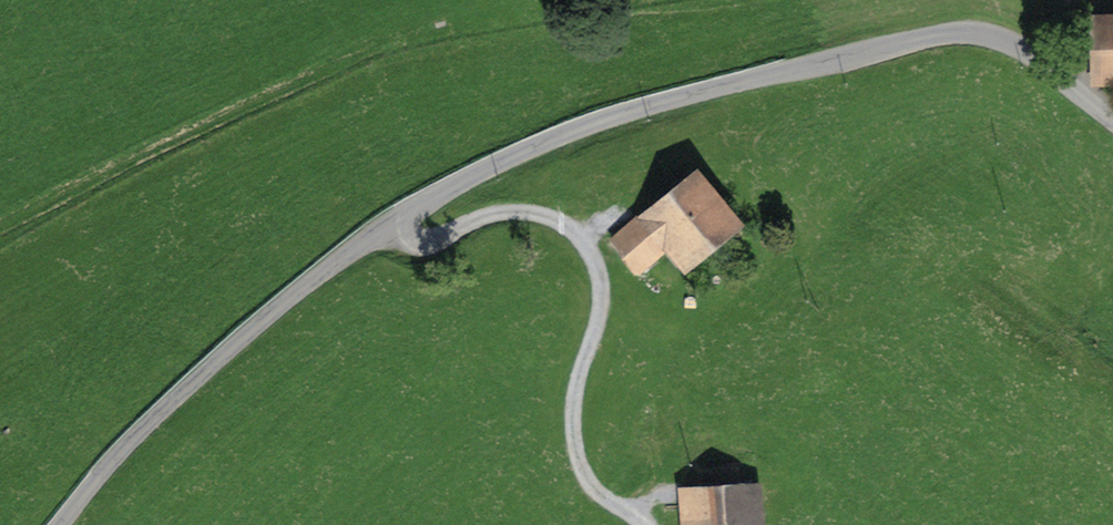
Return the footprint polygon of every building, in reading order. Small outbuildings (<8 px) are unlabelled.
[(1090,16),(1092,90),(1112,89),(1112,16),(1090,16)] [(745,229),(697,170),(610,241),(639,277),(667,254),(685,277),(745,229)] [(761,485),(680,492),(682,524),(764,524),(761,485)]
